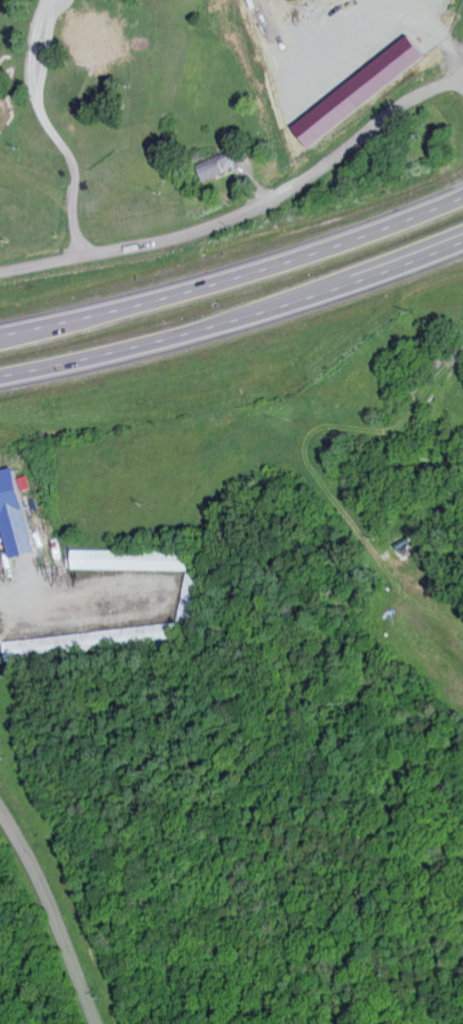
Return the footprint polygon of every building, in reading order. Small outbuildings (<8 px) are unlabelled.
[(350,85),(364,105),(432,60),(418,39),(350,85)] [(237,162),(234,153),(201,164),(207,182),(229,175),(226,166),(237,162)] [(74,570),(189,572),(190,555),(130,554),(130,553),(74,552),(74,570)]
